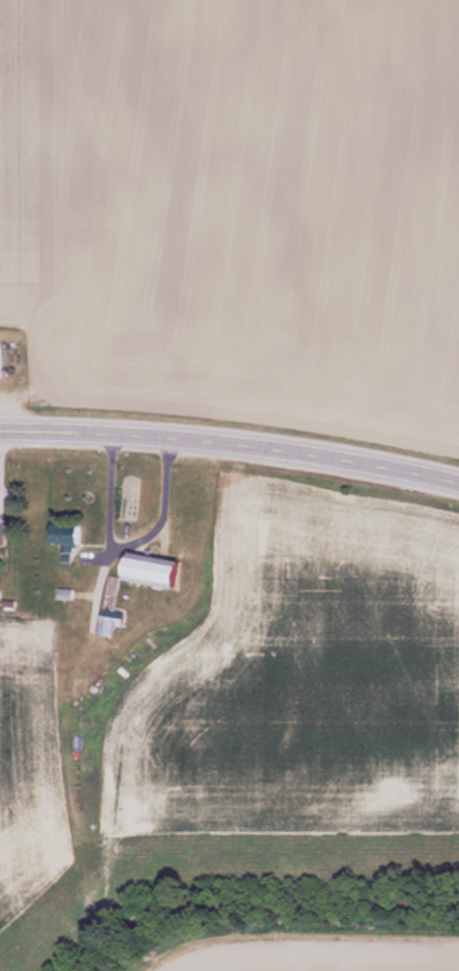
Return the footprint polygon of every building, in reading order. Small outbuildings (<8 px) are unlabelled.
[(54,543),(87,543),(87,524),(54,524),(54,543)] [(188,588),(192,563),(135,554),(131,580),(188,588)] [(114,636),(116,625),(128,627),(130,613),(105,609),(101,634),(114,636)]
